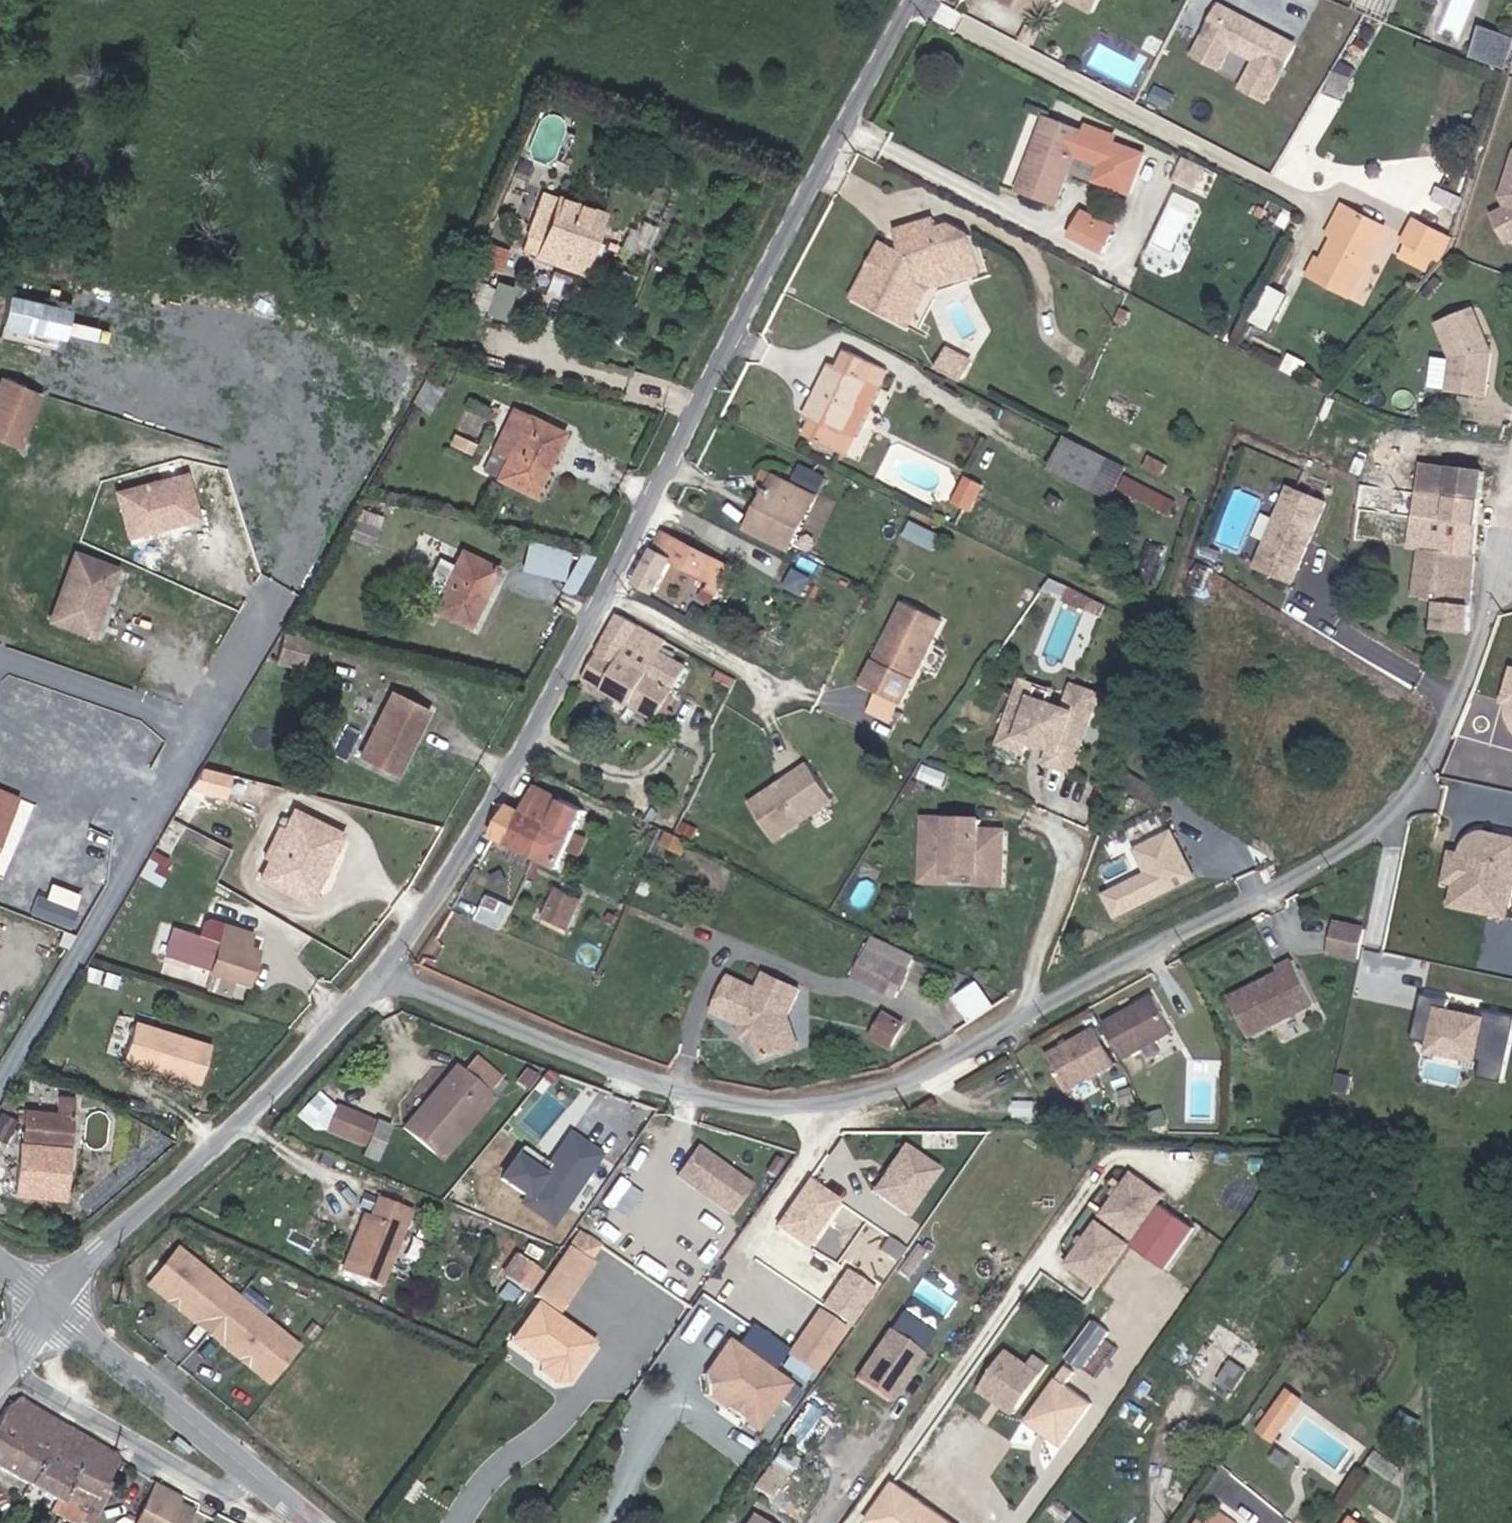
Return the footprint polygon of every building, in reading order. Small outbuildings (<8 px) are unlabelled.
[(995,5),(1028,23),(1036,8),(1064,1),(1069,3),(1070,0),(998,0),(995,5)] [(1103,1),(1102,0),(1070,0),(1069,3),(1096,16),(1103,1)] [(1290,46),(1219,10),(1200,47),(1224,59),(1229,49),(1256,63),(1242,90),(1262,100),(1290,46)] [(1511,40),(1511,38),(1482,28),(1472,59),(1502,71),(1511,40)] [(1218,71),(1224,59),(1200,47),(1194,58),(1218,71)] [(1047,117),(1019,192),(1058,207),(1077,154),(1105,165),(1099,181),(1133,193),(1146,156),(1085,134),(1086,131),(1047,117)] [(1086,131),(1085,134),(1114,144),(1117,138),(1087,128),(1086,131)] [(1503,198),(1509,210),(1495,217),(1508,241),(1511,239),(1511,166),(1503,198)] [(527,253),(547,259),(551,246),(569,251),(583,205),(545,194),(527,253)] [(551,246),(547,259),(571,267),(589,207),(583,205),(569,251),(551,246)] [(1348,216),(1352,208),(1344,206),(1331,236),(1338,239),(1348,216)] [(1389,225),(1352,208),(1348,216),(1338,239),(1327,266),(1321,263),(1313,280),(1357,299),(1389,225)] [(1083,211),(1080,218),(1113,236),(1116,230),(1083,211)] [(1408,240),(1438,254),(1450,232),(1419,217),(1408,240)] [(1070,236),(1103,253),(1113,236),(1080,218),(1070,236)] [(900,252),(871,308),(900,322),(917,289),(923,288),(934,286),(946,285),(954,283),(946,230),(905,236),(907,256),(900,252)] [(917,289),(900,322),(909,326),(924,295),(968,289),(966,276),(965,265),(963,253),(981,251),(959,230),(946,230),(954,283),(946,285),(934,286),(923,288),(917,289)] [(1455,235),(1450,232),(1438,254),(1438,255),(1443,257),(1452,246),(1455,235)] [(1438,254),(1408,240),(1401,254),(1431,270),(1438,255),(1438,254)] [(493,253),(469,246),(463,264),(487,272),(493,253)] [(871,308),(900,252),(890,247),(861,303),(871,308)] [(981,251),(963,253),(965,265),(966,276),(968,289),(986,286),(981,251)] [(475,307),(500,316),(511,286),(485,277),(475,307)] [(1251,319),(1268,326),(1283,292),(1266,285),(1251,319)] [(13,330),(76,336),(79,302),(16,297),(13,330)] [(1485,395),(1489,353),(1468,310),(1434,326),(1450,359),(1447,392),(1485,395)] [(975,359),(951,348),(943,366),(966,377),(975,359)] [(844,453),(886,371),(847,352),(838,368),(830,364),(805,415),(814,419),(806,435),(844,453)] [(443,382),(422,371),(408,396),(428,407),(443,382)] [(55,392),(19,375),(0,417),(0,432),(21,442),(25,434),(33,438),(55,392)] [(503,410),(481,453),(499,462),(522,418),(503,410)] [(499,462),(481,453),(473,469),(491,477),(526,497),(557,438),(522,418),(499,462)] [(1066,435),(1052,463),(1092,483),(1106,455),(1066,435)] [(1109,492),(1123,463),(1106,455),(1092,483),(1109,492)] [(1418,464),(1415,496),(1444,500),(1446,489),(1482,493),(1484,470),(1418,464)] [(790,550),(817,497),(774,475),(748,529),(790,550)] [(972,510),(985,483),(970,476),(957,502),(972,510)] [(168,530),(204,524),(197,488),(128,501),(136,544),(169,538),(168,530)] [(1478,525),(1482,493),(1446,489),(1444,500),(1443,522),(1478,525)] [(1293,586),(1327,506),(1290,490),(1256,570),(1293,586)] [(1444,500),(1415,496),(1409,547),(1420,549),(1416,575),(1413,598),(1436,600),(1440,551),(1443,522),(1444,500)] [(375,530),(350,521),(344,538),(369,547),(375,530)] [(1476,555),(1478,525),(1443,522),(1440,551),(1476,555)] [(169,538),(206,531),(204,524),(168,530),(169,538)] [(667,560),(676,542),(657,532),(648,550),(667,560)] [(579,592),(590,557),(528,539),(520,566),(562,579),(559,586),(579,592)] [(676,542),(667,560),(710,582),(719,564),(676,542)] [(651,592),(667,560),(648,550),(632,582),(651,592)] [(1470,604),(1476,555),(1440,551),(1436,600),(1470,604)] [(419,620),(427,606),(464,627),(493,573),(456,553),(435,592),(420,583),(404,612),(419,620)] [(80,558),(51,622),(91,641),(106,610),(99,606),(114,574),(80,558)] [(106,610),(121,577),(114,574),(99,606),(106,610)] [(1083,599),(1086,592),(1068,583),(1064,592),(1083,599)] [(864,688),(903,706),(947,617),(909,598),(893,629),(894,635),(892,643),(885,645),(864,688)] [(1433,631),(1466,634),(1470,604),(1436,600),(1433,631)] [(646,676),(665,643),(616,616),(599,647),(646,676)] [(301,662),(305,644),(277,637),(273,655),(301,662)] [(599,647),(581,680),(654,722),(673,688),(690,658),(665,643),(646,676),(599,647)] [(699,704),(717,673),(690,658),(673,688),(699,704)] [(1147,678),(1152,663),(1137,658),(1132,673),(1147,678)] [(1507,672),(1499,708),(1511,712),(1511,673),(1507,672)] [(1072,767),(1095,699),(1070,691),(1067,702),(1019,686),(1003,735),(1027,743),(1032,728),(1045,732),(1044,736),(1059,741),(1052,760),(1072,767)] [(389,687),(357,749),(396,768),(428,706),(389,687)] [(772,788),(750,803),(773,839),(832,801),(809,765),(783,781),(782,786),(778,788),(772,788)] [(271,786),(192,766),(183,782),(202,789),(242,805),(264,811),(271,786)] [(128,914),(202,789),(183,782),(103,916),(125,929),(132,917),(128,914)] [(504,806),(486,839),(554,871),(581,814),(529,790),(518,811),(504,806)] [(12,799),(0,793),(0,825),(12,799)] [(269,853),(260,872),(307,895),(342,827),(295,803),(285,822),(294,827),(278,858),(269,853)] [(975,818),(920,816),(918,868),(942,869),(942,864),(972,865),(971,880),(996,881),(998,829),(975,828),(975,818)] [(294,827),(285,822),(269,853),(278,858),(294,827)] [(706,831),(694,825),(689,836),(701,841),(706,831)] [(1480,850),(1485,840),(1488,833),(1478,830),(1476,836),(1471,846),(1455,842),(1453,852),(1470,856),(1476,853),(1480,850)] [(1511,900),(1511,839),(1488,833),(1485,840),(1480,850),(1476,853),(1470,856),(1453,852),(1446,882),(1455,884),(1450,907),(1507,921),(1511,900)] [(1187,857),(1176,835),(1139,852),(1151,876),(1139,882),(1111,896),(1109,900),(1118,919),(1198,881),(1190,864),(1185,866),(1182,860),(1187,857)] [(941,879),(942,869),(918,868),(918,878),(941,879)] [(30,911),(67,925),(79,892),(42,878),(30,911)] [(567,926),(580,898),(558,887),(545,914),(567,926)] [(220,914),(204,964),(234,974),(247,935),(250,925),(220,914)] [(1361,951),(1368,921),(1336,914),(1330,944),(1361,951)] [(897,997),(919,951),(878,931),(855,976),(897,997)] [(247,979),(260,938),(247,935),(234,974),(247,979)] [(1316,1001),(1295,958),(1280,966),(1282,970),(1270,976),(1269,981),(1264,983),(1259,981),(1231,995),(1249,1033),(1266,1026),(1316,1001)] [(800,994),(765,976),(760,986),(757,992),(729,978),(712,1013),(719,1017),(743,1028),(750,1032),(752,1038),(752,1040),(759,1061),(798,1048),(790,1023),(787,1020),(800,994)] [(997,1005),(981,981),(960,994),(975,1019),(997,1005)] [(1113,1060),(1160,1029),(1138,995),(1091,1026),(1113,1060)] [(1420,1002),(1410,1048),(1427,1051),(1425,1058),(1480,1069),(1476,1085),(1501,1090),(1511,1038),(1511,1024),(1482,1018),(1481,1024),(1446,1017),(1448,1008),(1420,1002)] [(890,1009),(874,1041),(891,1049),(906,1018),(890,1009)] [(113,1058),(199,1077),(207,1043),(120,1024),(113,1058)] [(750,1032),(743,1028),(737,1033),(746,1044),(752,1040),(752,1038),(750,1032)] [(1058,1095),(1106,1064),(1084,1030),(1036,1061),(1058,1095)] [(429,1153),(466,1111),(470,1115),(474,1118),(504,1083),(475,1058),(462,1073),(454,1066),(401,1126),(429,1153)] [(538,1077),(526,1069),(517,1081),(528,1090),(538,1077)] [(19,1110),(13,1197),(63,1201),(70,1096),(52,1095),(51,1112),(19,1110)] [(319,1131),(330,1103),(311,1095),(300,1124),(319,1131)] [(372,1119),(330,1103),(319,1131),(361,1148),(372,1119)] [(437,1159),(474,1118),(470,1115),(466,1111),(429,1153),(437,1159)] [(1156,1126),(1150,1113),(1137,1119),(1143,1132),(1156,1126)] [(559,1222),(598,1146),(563,1128),(541,1171),(502,1151),(485,1184),(559,1222)] [(731,1203),(750,1173),(695,1138),(676,1168),(731,1203)] [(514,1153),(538,1170),(545,1161),(521,1143),(514,1153)] [(897,1226),(928,1181),(893,1157),(877,1180),(881,1183),(866,1204),(897,1226)] [(1127,1237),(1155,1196),(1125,1175),(1097,1216),(1127,1237)] [(376,1197),(366,1220),(363,1228),(358,1240),(352,1238),(350,1242),(341,1265),(378,1280),(407,1210),(376,1197)] [(1160,1268),(1190,1226),(1157,1202),(1128,1245),(1141,1255),(1160,1268)] [(366,1220),(361,1218),(352,1238),(358,1240),(363,1228),(366,1220)] [(1092,1286),(1121,1245),(1091,1224),(1062,1265),(1092,1286)] [(553,1315),(591,1261),(589,1260),(598,1244),(579,1231),(532,1300),(535,1303),(553,1315)] [(917,1267),(931,1246),(918,1238),(904,1258),(917,1267)] [(206,1334),(234,1298),(175,1253),(168,1262),(148,1289),(165,1302),(168,1298),(183,1309),(196,1319),(193,1324),(206,1334)] [(524,1294),(539,1274),(512,1263),(497,1284),(524,1294)] [(821,1308),(858,1323),(875,1282),(837,1267),(821,1308)] [(234,1298),(206,1334),(211,1337),(221,1345),(224,1340),(252,1361),(249,1366),(268,1381),(295,1344),(234,1298)] [(597,1346),(553,1315),(535,1303),(513,1335),(531,1348),(535,1344),(545,1351),(542,1356),(543,1367),(569,1386),(597,1346)] [(812,1369),(841,1326),(817,1309),(787,1352),(812,1369)] [(932,1334),(899,1311),(887,1329),(920,1352),(932,1334)] [(1082,1367),(1111,1327),(1095,1315),(1066,1356),(1082,1367)] [(1238,1388),(1261,1349),(1215,1321),(1204,1339),(1232,1355),(1219,1377),(1238,1388)] [(886,1401),(920,1352),(887,1329),(853,1378),(886,1401)] [(543,1367),(542,1356),(545,1351),(535,1344),(531,1348),(513,1335),(507,1342),(537,1363),(539,1374),(557,1387),(569,1386),(543,1367)] [(759,1421),(741,1407),(744,1403),(732,1394),(725,1404),(714,1395),(711,1387),(709,1370),(721,1353),(726,1357),(736,1343),(727,1337),(704,1368),(707,1396),(752,1429),(759,1421)] [(788,1382),(736,1343),(726,1357),(721,1353),(709,1370),(711,1387),(714,1395),(725,1404),(732,1394),(744,1403),(741,1407),(759,1421),(788,1382)] [(1014,1412),(1041,1373),(1007,1349),(980,1388),(1014,1412)] [(1064,1437),(1089,1402),(1062,1383),(1071,1371),(1063,1366),(1030,1413),(1064,1437)] [(1286,1390),(1276,1408),(1290,1416),(1300,1398),(1286,1390)] [(0,1414),(0,1475),(24,1489),(26,1486),(43,1452),(58,1423),(19,1401),(7,1403),(0,1414)] [(1414,1402),(1405,1415),(1413,1422),(1418,1414),(1422,1417),(1426,1411),(1414,1402)] [(1290,1416),(1276,1408),(1263,1433),(1277,1441),(1290,1416)] [(1418,1414),(1413,1422),(1422,1428),(1432,1415),(1426,1411),(1422,1417),(1418,1414)] [(1064,1437),(1030,1413),(1024,1421),(1059,1444),(1064,1437)] [(104,1475),(114,1455),(58,1423),(43,1452),(77,1470),(68,1488),(90,1500),(94,1493),(104,1475)] [(26,1486),(60,1505),(68,1488),(77,1470),(43,1452),(26,1486)] [(772,1460),(756,1484),(769,1492),(784,1468),(772,1460)] [(105,1498),(114,1480),(104,1475),(94,1493),(105,1498)] [(893,1480),(871,1512),(887,1522),(952,1522),(893,1480)] [(158,1484),(138,1522),(185,1522),(193,1508),(179,1501),(181,1497),(158,1484)] [(74,1522),(79,1522),(90,1500),(68,1488),(60,1505),(56,1513),(74,1522)] [(1356,1503),(1342,1522),(1386,1522),(1356,1503)] [(1202,1522),(1197,1519),(1195,1522),(1236,1522),(1238,1519),(1212,1505),(1202,1522)] [(871,1512),(865,1520),(870,1522),(887,1522),(871,1512)]
